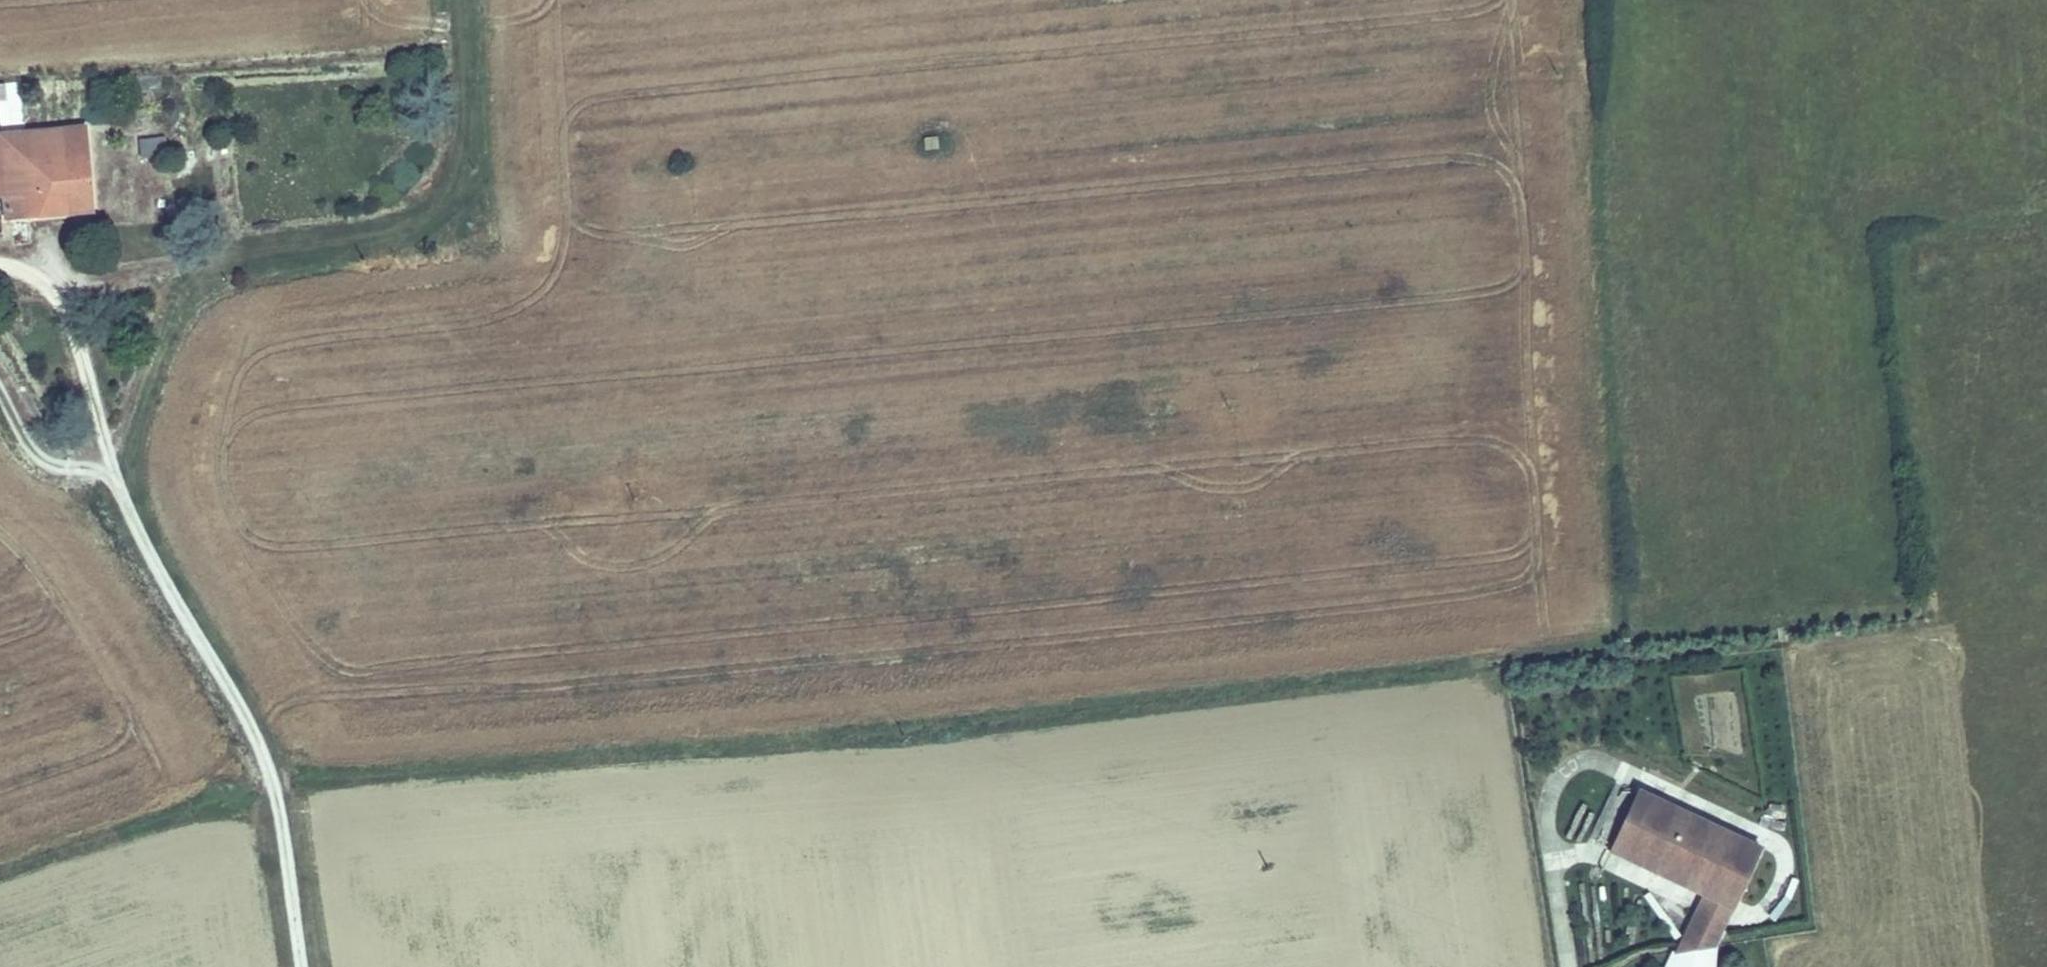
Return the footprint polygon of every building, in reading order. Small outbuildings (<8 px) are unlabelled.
[(0,136),(0,221),(18,220),(17,196),(65,192),(67,215),(86,214),(81,130),(0,136)] [(140,158),(167,154),(165,135),(137,139),(140,158)] [(1725,835),(1643,792),(1613,849),(1695,891),(1699,883),(1732,900),(1754,860),(1721,843),(1725,835)] [(1758,851),(1725,835),(1721,843),(1754,860),(1758,851)] [(1701,894),(1673,950),(1708,945),(1732,900),(1699,883),(1695,891),(1701,894)]
